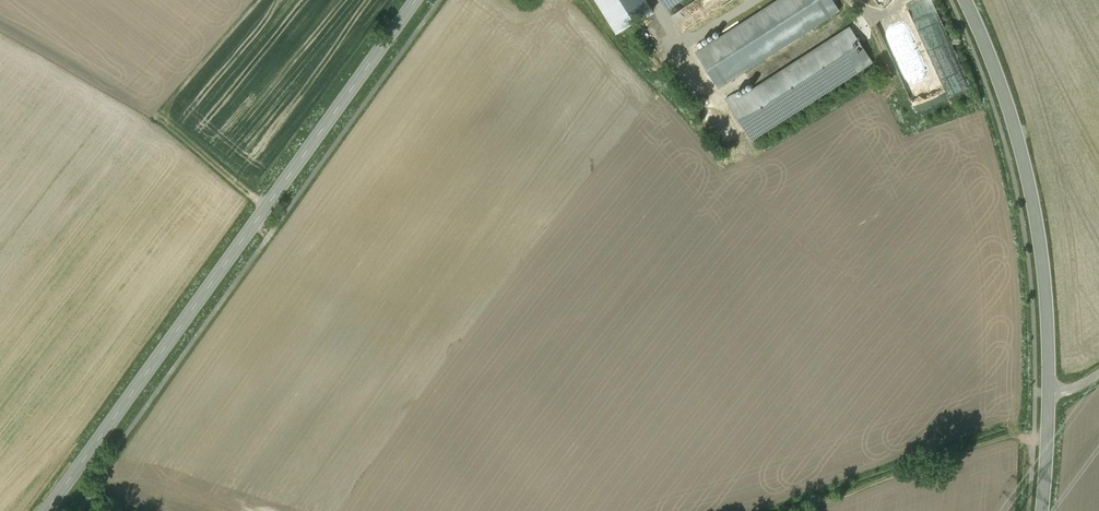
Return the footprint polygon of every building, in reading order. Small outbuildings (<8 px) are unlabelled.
[(629,20),(652,5),(649,0),(616,0),(629,20)] [(697,53),(719,88),(839,11),(832,0),(778,0),(697,53)] [(850,27),(730,104),(752,139),(873,62),(850,27)] [(958,81),(947,84),(950,95),(961,92),(958,81)]
